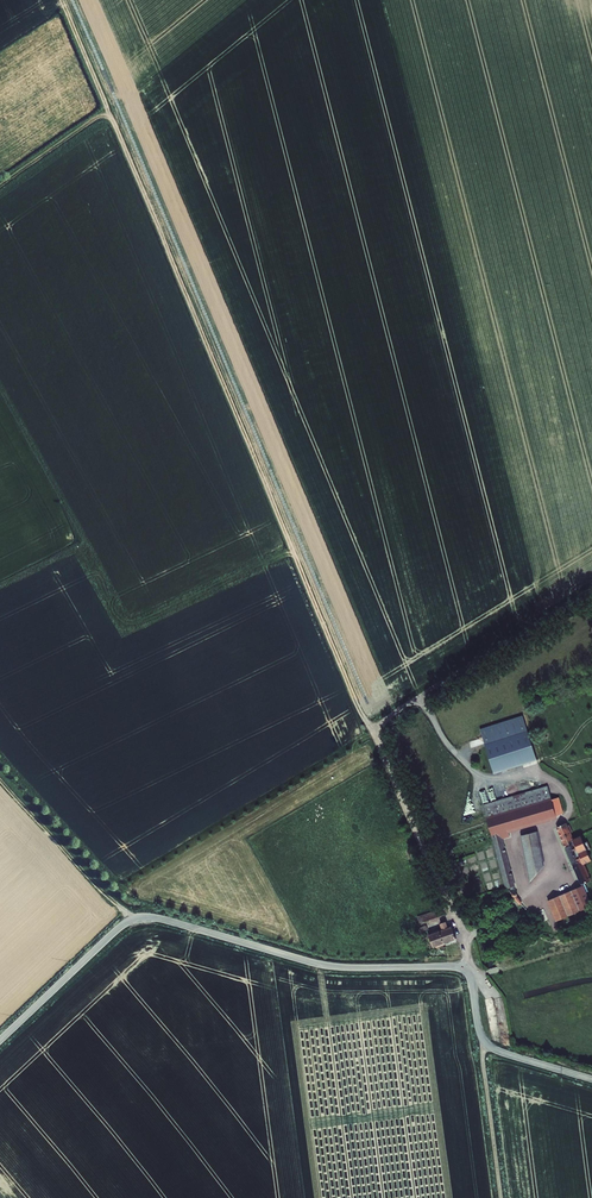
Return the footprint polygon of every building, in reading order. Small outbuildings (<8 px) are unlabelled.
[(533,731),(489,745),(499,774),(542,761),(533,731)] [(482,807),(487,822),(489,822),(489,819),(505,814),(505,817),(511,815),(511,812),(527,808),(528,811),(537,808),(536,806),(541,804),(541,807),(545,806),(544,803),(549,802),(550,804),(551,804),(558,802),(553,786),(482,807)] [(505,814),(489,819),(489,822),(487,822),(507,892),(515,890),(502,843),(509,841),(507,834),(563,818),(558,802),(551,804),(550,804),(549,802),(544,803),(545,806),(541,807),(541,804),(536,806),(537,808),(528,811),(527,808),(511,812),(511,815),(505,817),(505,814)] [(566,826),(558,830),(583,888),(591,885),(584,868),(590,865),(580,840),(573,843),(566,826)] [(536,835),(520,839),(530,883),(544,869),(536,835)] [(548,906),(555,925),(591,909),(583,889),(548,906)] [(417,915),(418,922),(446,915),(445,911),(442,911),(441,908),(417,915)] [(425,948),(421,950),(423,956),(456,943),(451,930),(449,931),(447,926),(440,928),(442,933),(429,938),(426,931),(419,934),(425,948)]
